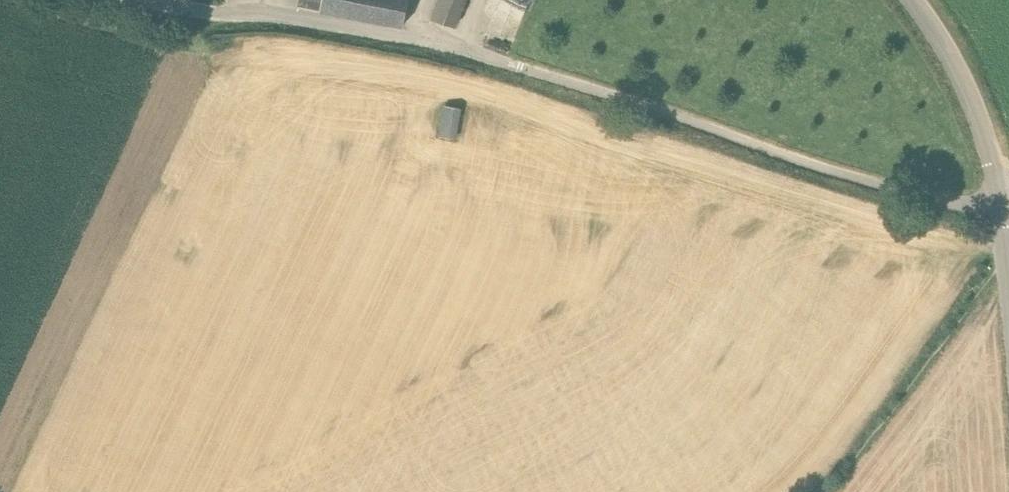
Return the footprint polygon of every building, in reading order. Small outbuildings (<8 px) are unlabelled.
[(325,0),(299,0),(297,6),(322,12),(325,0)] [(322,12),(402,27),(407,0),(325,0),(322,12)] [(454,28),(463,0),(438,0),(431,20),(454,28)] [(442,135),(462,136),(463,103),(443,103),(442,135)]
